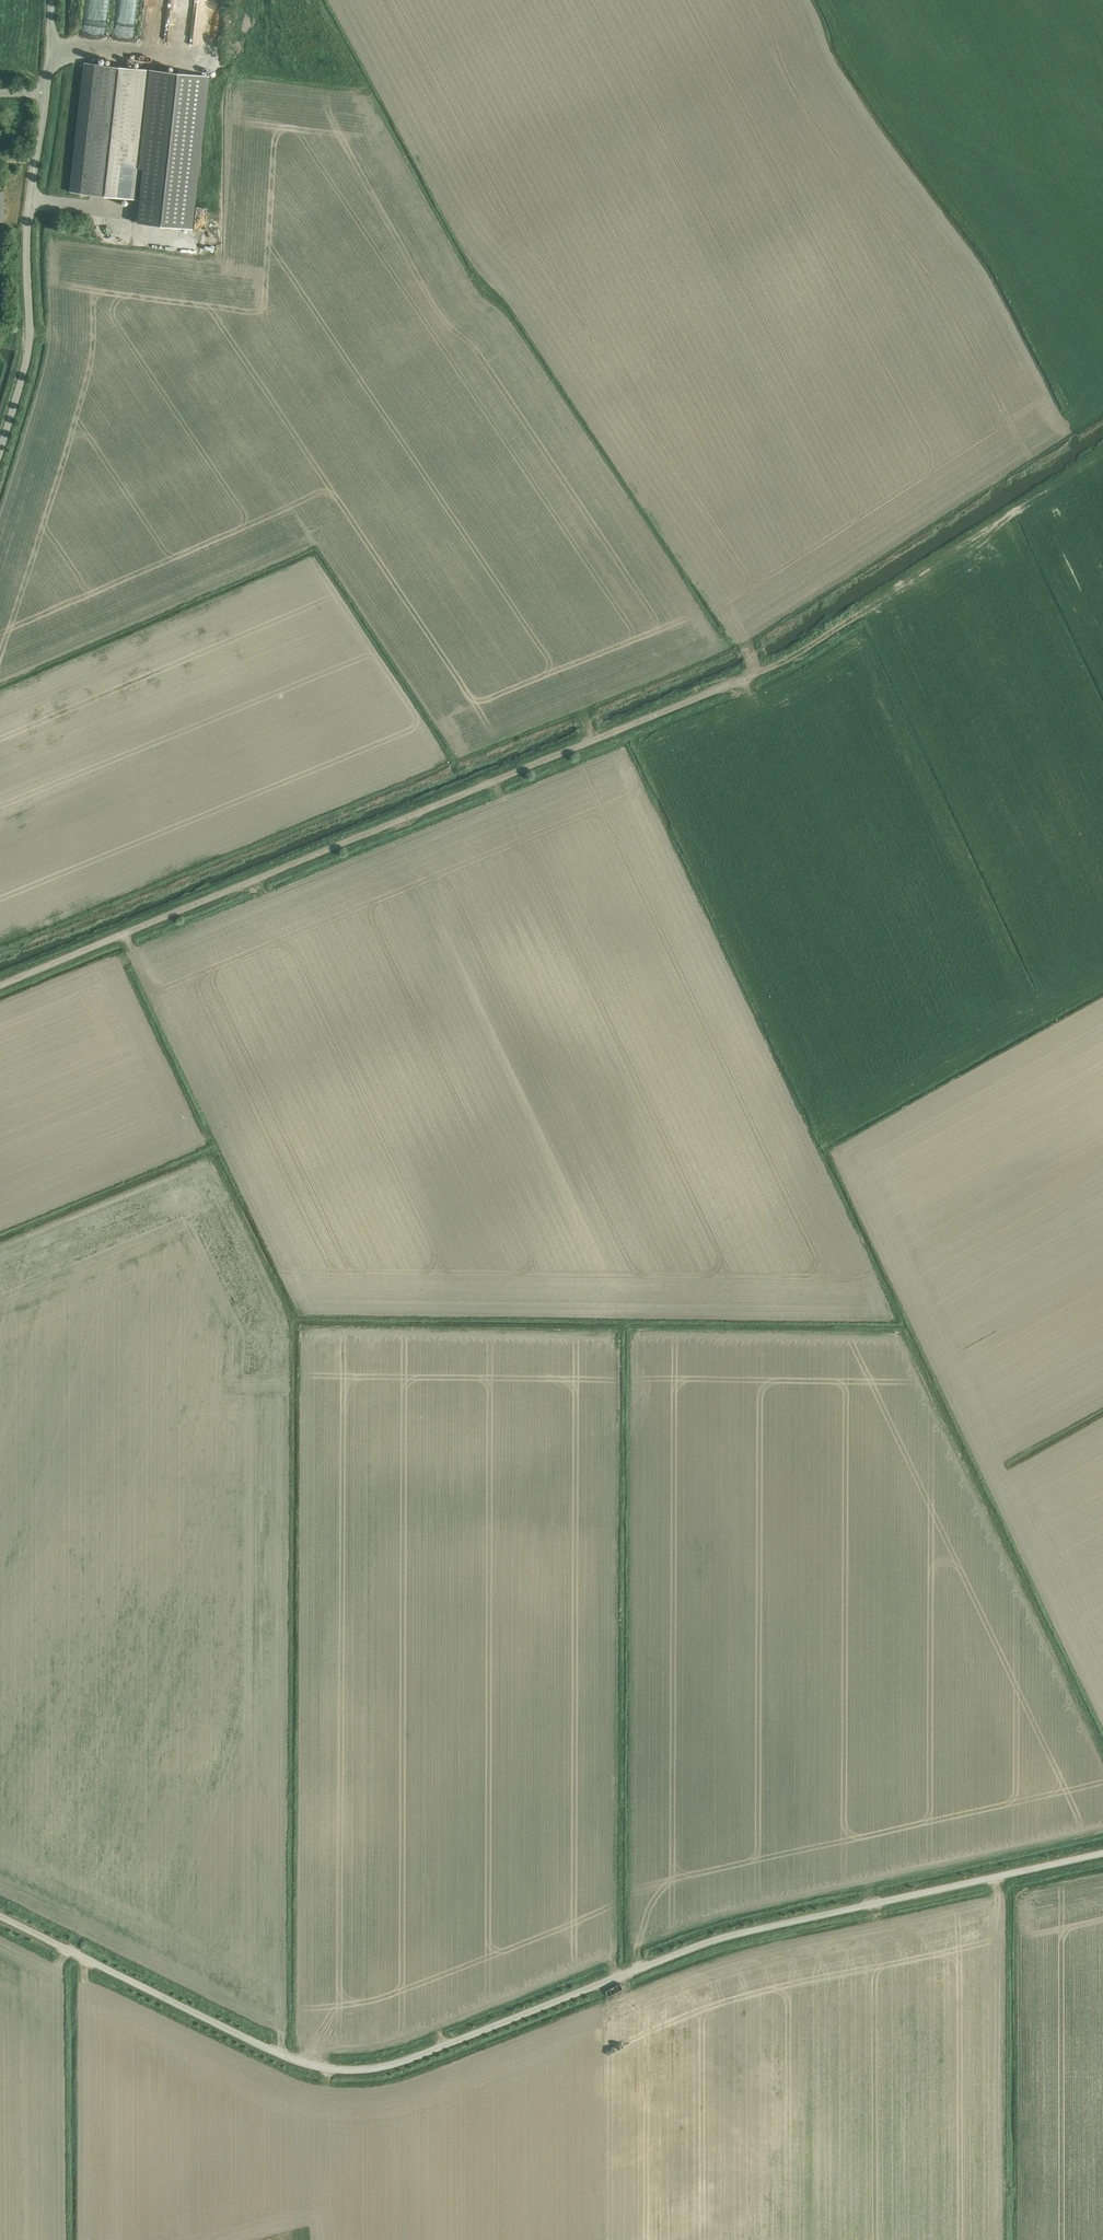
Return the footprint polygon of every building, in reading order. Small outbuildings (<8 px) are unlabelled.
[(88,5),(98,6),(98,14),(105,14),(106,0),(89,0),(88,5)] [(159,34),(163,0),(146,0),(142,32),(159,34)] [(190,229),(207,76),(85,63),(70,192),(139,200),(136,223),(190,229)]
